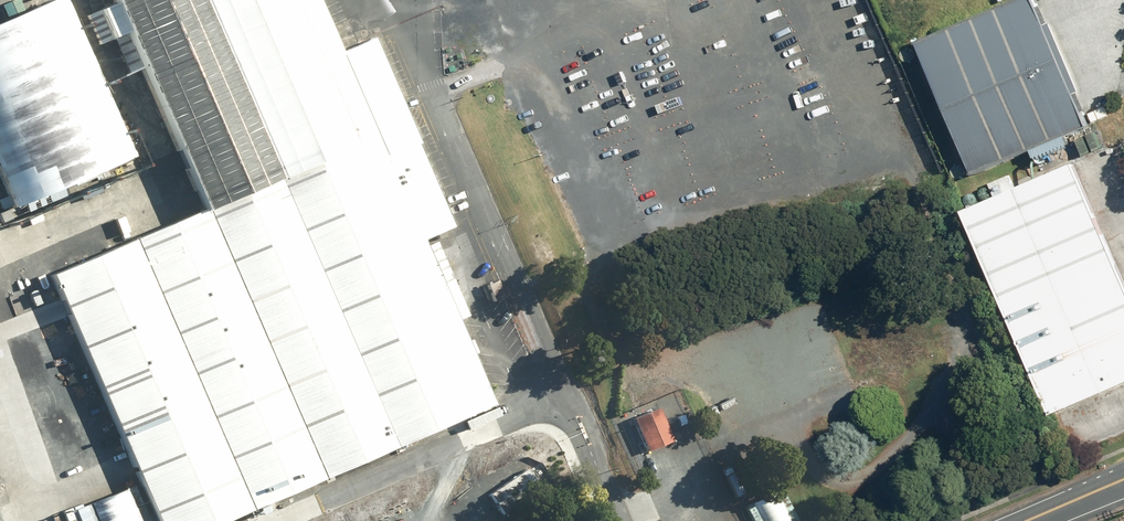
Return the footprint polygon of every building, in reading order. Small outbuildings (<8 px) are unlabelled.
[(0,23),(0,181),(12,209),(127,159),(57,0),(53,0),(0,23)] [(196,215),(377,135),(340,55),(316,0),(101,0),(110,22),(196,215)] [(919,41),(975,173),(1089,126),(1076,94),(1079,91),(1050,24),(1046,26),(1035,0),(1017,0),(919,41)] [(371,41),(340,55),(377,135),(425,243),(456,229),(371,41)] [(1107,148),(1100,132),(1092,135),(1099,152),(1107,148)] [(196,215),(51,279),(63,306),(133,463),(158,520),(227,520),(495,406),(460,322),(471,317),(451,273),(440,278),(425,243),(377,135),(196,215)] [(1089,137),(1080,141),(1089,157),(1097,153),(1089,137)] [(972,206),(1061,408),(1123,380),(1123,273),(1074,161),(997,195),(972,206)] [(498,278),(487,282),(494,298),(504,294),(498,278)] [(658,405),(632,416),(647,450),(673,439),(658,405)] [(540,489),(525,466),(489,491),(504,514),(540,489)] [(140,520),(141,520),(130,493),(129,493),(126,485),(86,503),(89,510),(88,510),(92,520),(141,520),(140,520)] [(775,489),(793,520),(801,520),(781,486),(775,489)] [(765,520),(793,520),(775,489),(754,501),(765,520)] [(754,501),(747,505),(756,520),(765,520),(754,501)]
